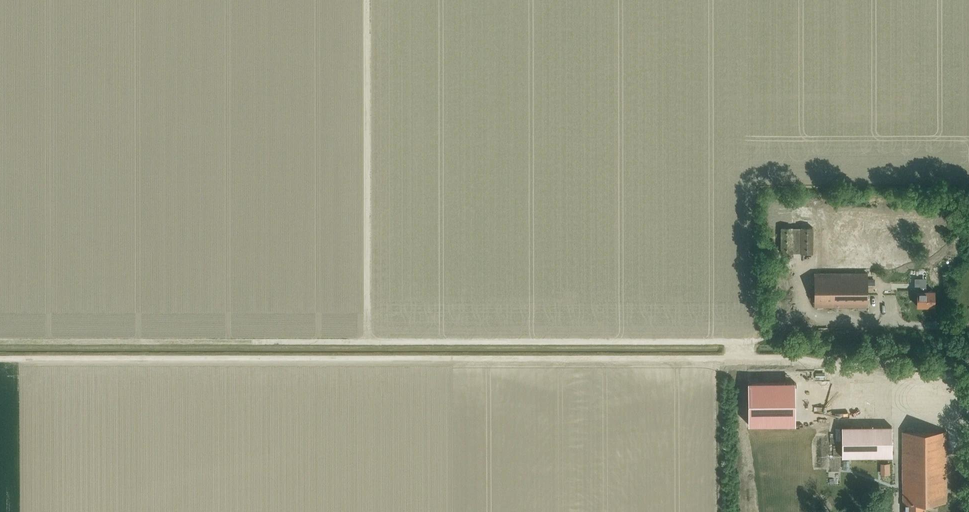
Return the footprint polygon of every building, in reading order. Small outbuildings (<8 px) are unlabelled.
[(801,228),(792,228),(792,227),(781,227),(781,253),(792,253),(792,252),(801,252),(801,253),(812,253),(812,227),(801,227),(801,228)] [(867,306),(867,273),(814,273),(814,306),(867,306)] [(934,306),(934,291),(925,291),(925,283),(919,283),(919,291),(917,291),(917,306),(934,306)] [(837,377),(824,376),(823,385),(836,386),(837,377)] [(786,424),(785,382),(748,382),(748,425),(786,424)] [(819,418),(835,417),(835,410),(819,410),(819,418)] [(891,426),(841,426),(841,456),(892,456),(891,426)] [(946,501),(945,431),(902,432),(903,504),(905,504),(905,511),(925,511),(924,501),(946,501)] [(884,459),(885,471),(896,471),(895,459),(884,459)]
